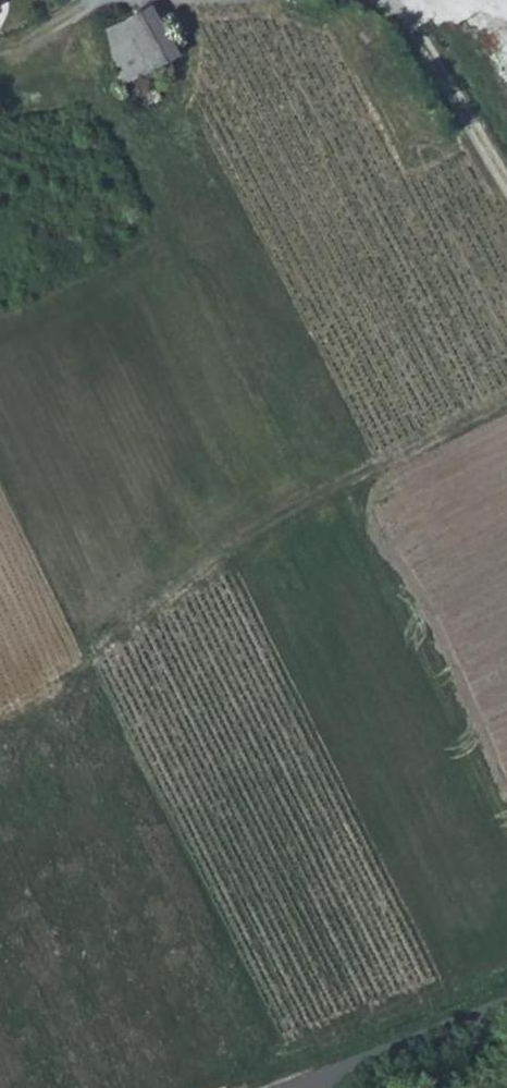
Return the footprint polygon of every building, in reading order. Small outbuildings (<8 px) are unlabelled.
[(120,84),(153,65),(156,63),(178,52),(151,4),(125,17),(136,35),(110,49),(120,84)] [(153,65),(120,84),(135,112),(160,98),(152,83),(160,79),(153,65)]
